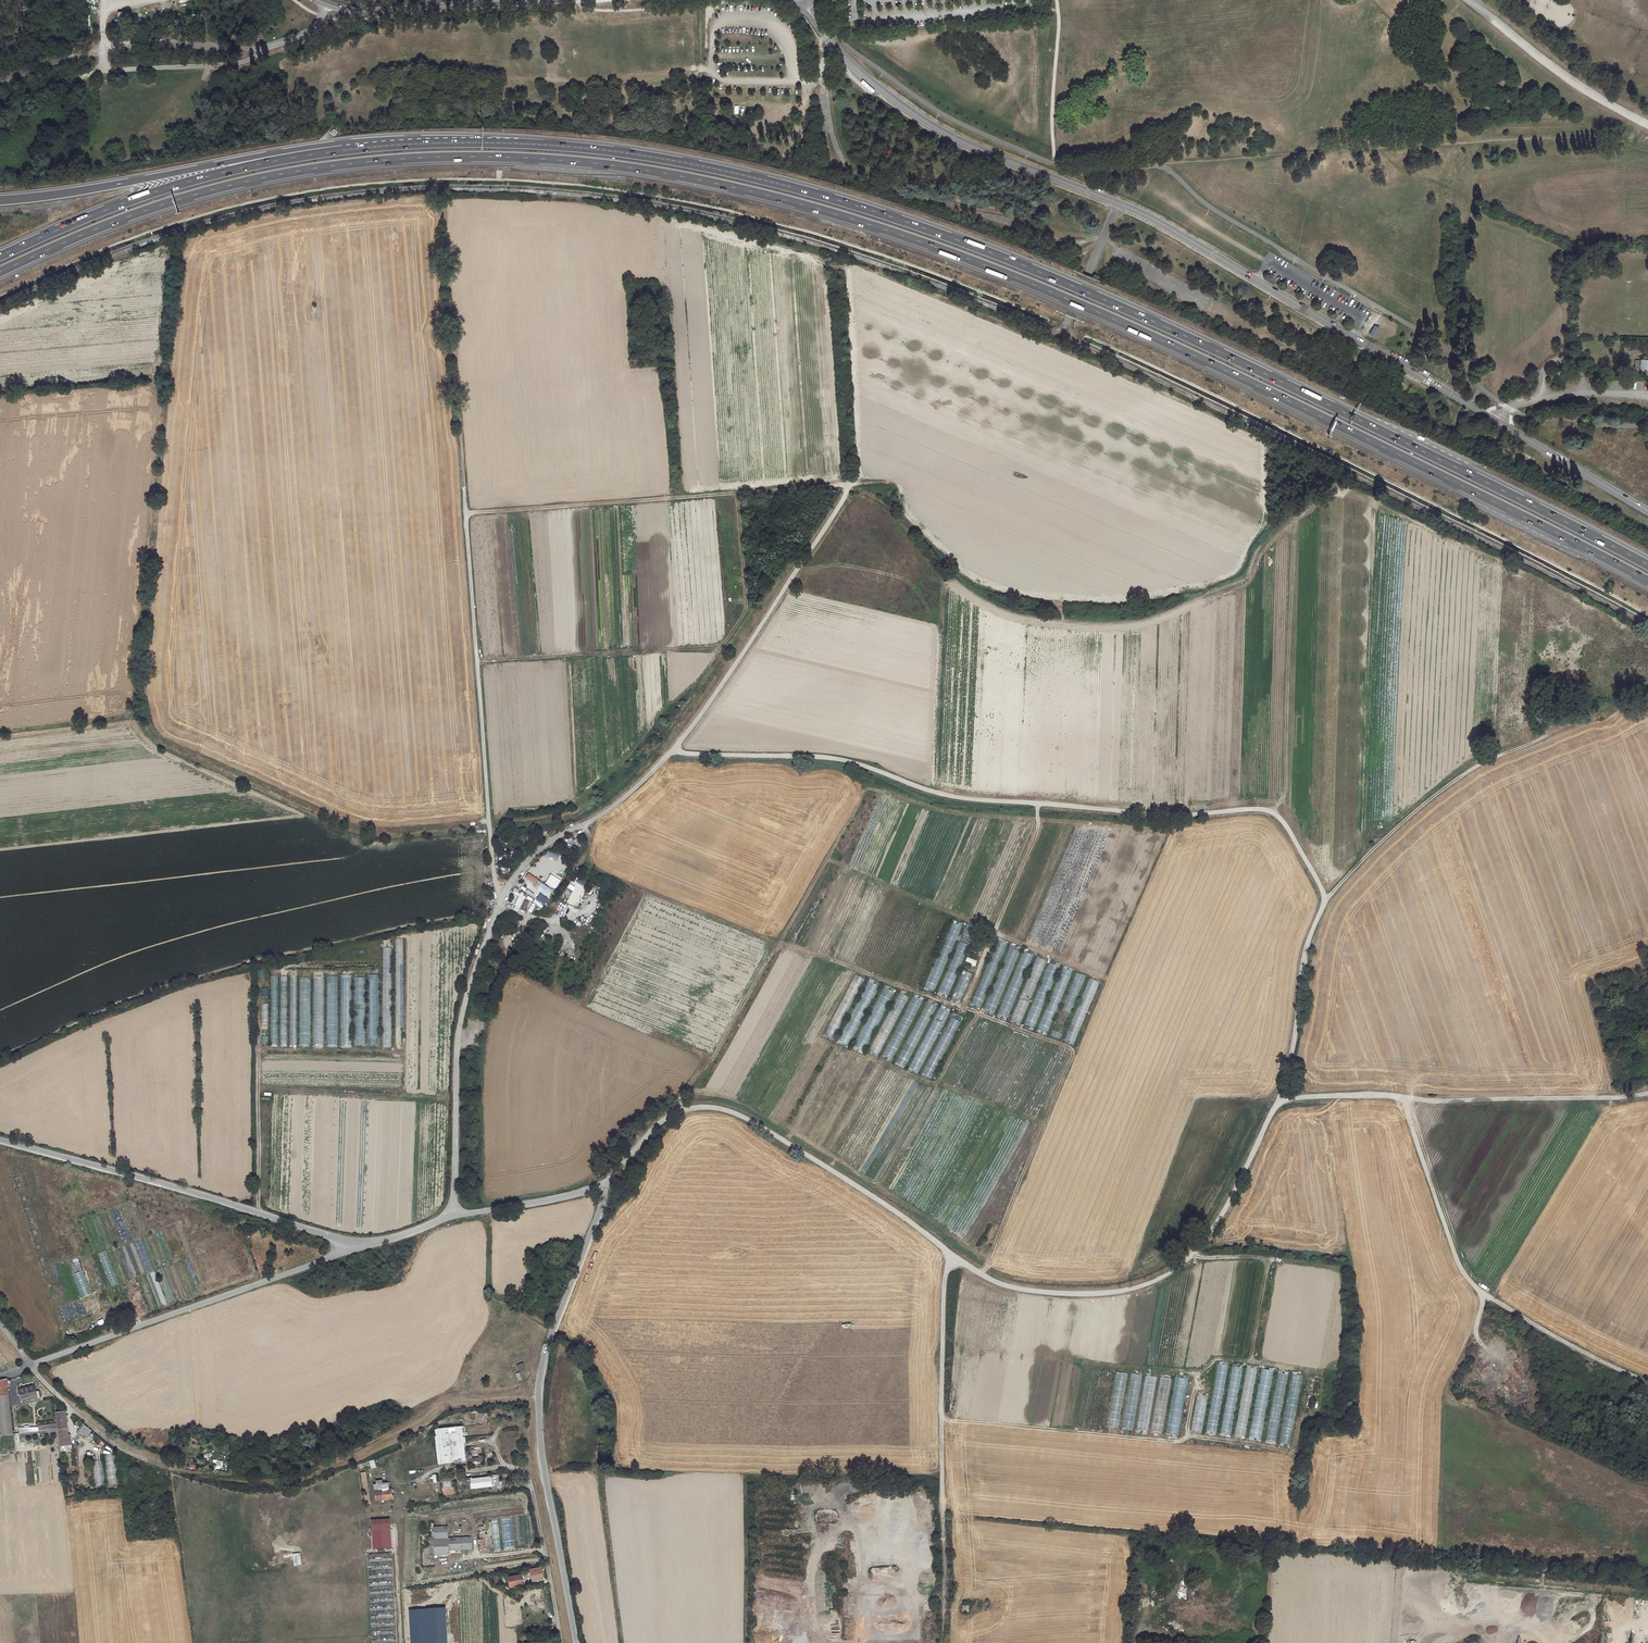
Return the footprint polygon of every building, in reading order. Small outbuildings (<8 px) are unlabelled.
[(1379,329),(1374,326),(1369,334),(1374,337),(1379,329)] [(1647,369),(1647,359),(1640,359),(1640,360),(1640,367),(1640,369),(1647,369)] [(548,851),(546,856),(558,860),(560,855),(548,851)] [(536,863),(540,866),(547,859),(543,855),(536,863)] [(557,875),(560,877),(566,868),(563,866),(557,875)] [(560,880),(551,874),(546,883),(555,889),(560,880)] [(541,882),(539,886),(550,894),(552,890),(541,882)] [(516,890),(514,895),(524,900),(526,895),(516,890)] [(540,894),(536,899),(542,903),(545,898),(540,894)] [(535,899),(533,902),(541,909),(543,906),(535,899)] [(519,911),(524,913),(529,903),(524,901),(519,911)] [(953,949),(960,925),(952,922),(945,947),(953,949)] [(403,939),(394,939),(394,1045),(403,1045),(403,939)] [(996,939),(972,1004),(981,1007),(1005,943),(996,939)] [(994,1014),(1018,949),(1009,945),(985,1010),(994,1014)] [(391,948),(382,948),(382,1045),(391,1045),(391,948)] [(1021,950),(999,1016),(1008,1019),(1031,954),(1021,950)] [(938,951),(926,987),(935,990),(947,954),(938,951)] [(1035,956),(1012,1021),(1021,1024),(1045,959),(1035,956)] [(1048,959),(1026,1025),(1035,1028),(1056,965),(1053,964),(1054,961),(1048,959)] [(1048,1034),(1070,970),(1061,967),(1039,1031),(1048,1034)] [(960,1001),(971,973),(963,970),(952,997),(960,1001)] [(855,971),(824,1035),(833,1039),(864,976),(855,971)] [(941,993),(949,995),(954,973),(946,971),(941,993)] [(1074,972),(1053,1035),(1062,1038),(1083,975),(1074,972)] [(378,975),(368,975),(368,1045),(378,1045),(378,975)] [(337,977),(327,977),(327,1045),(338,1045),(337,977)] [(351,978),(340,978),(341,1046),(351,1046),(351,978)] [(365,978),(354,978),(354,1045),(365,1045),(365,978)] [(1072,1024),(1081,1027),(1097,981),(1088,978),(1072,1024)] [(324,979),(313,979),(313,1045),(324,1045),(324,979)] [(310,980),(300,980),(300,1044),(310,1044),(310,980)] [(859,1027),(863,1011),(872,996),(871,998),(877,990),(878,986),(873,983),(872,983),(868,980),(867,982),(866,986),(862,994),(860,999),(854,1009),(854,1008),(851,1014),(849,1020),(844,1029),(843,1030),(840,1036),(838,1042),(848,1044),(859,1027)] [(853,1046),(863,1051),(893,991),(883,986),(853,1046)] [(868,1051),(877,1055),(897,1018),(898,1018),(910,996),(901,991),(868,1051)] [(912,995),(900,1025),(895,1023),(881,1057),(893,1062),(920,999),(912,995)] [(926,999),(897,1064),(898,1065),(899,1063),(907,1067),(934,1005),(931,1003),(932,1001),(926,999)] [(938,1006),(911,1069),(920,1073),(947,1010),(938,1006)] [(931,1078),(959,1015),(951,1012),(924,1074),(931,1078)] [(1074,1042),(1077,1034),(1067,1031),(1064,1039),(1074,1042)] [(99,1253),(110,1286),(117,1284),(106,1250),(99,1253)] [(518,1372),(525,1369),(523,1363),(515,1366),(518,1372)] [(1228,1366),(1217,1364),(1206,1430),(1217,1432),(1228,1366)] [(1242,1368),(1232,1366),(1220,1433),(1231,1435),(1242,1368)] [(1257,1370),(1246,1368),(1234,1435),(1245,1437),(1257,1370)] [(1273,1371),(1261,1369),(1248,1436),(1261,1439),(1273,1371)] [(1277,1371),(1267,1436),(1277,1438),(1287,1373),(1277,1371)] [(1294,1421),(1299,1374),(1291,1373),(1285,1420),(1294,1421)] [(1125,1402),(1124,1428),(1133,1429),(1135,1408),(1136,1401),(1135,1401),(1136,1386),(1140,1387),(1141,1374),(1131,1374),(1129,1403),(1125,1402)] [(1148,1432),(1155,1377),(1144,1375),(1137,1430),(1148,1432)] [(1162,1436),(1169,1378),(1159,1377),(1152,1433),(1156,1434),(1156,1435),(1162,1436)] [(1188,1379),(1175,1377),(1165,1433),(1178,1435),(1188,1379)] [(0,1381),(0,1415),(10,1414),(6,1380),(3,1381),(0,1381)] [(35,1386),(21,1389),(24,1400),(38,1397),(35,1386)] [(1208,1397),(1197,1395),(1191,1429),(1201,1431),(1208,1397)] [(1118,1427),(1119,1406),(1111,1405),(1109,1427),(1118,1427)] [(34,1406),(21,1406),(22,1428),(35,1427),(34,1406)] [(65,1412),(57,1413),(61,1446),(71,1445),(70,1441),(68,1441),(65,1412)] [(478,1422),(487,1421),(486,1413),(478,1413),(478,1422)] [(0,1415),(0,1416),(2,1435),(13,1434),(10,1414),(0,1415)] [(86,1426),(81,1432),(87,1437),(91,1430),(86,1426)] [(462,1427),(435,1430),(439,1464),(465,1461),(462,1427)] [(1282,1427),(1280,1443),(1287,1443),(1289,1427),(1282,1427)] [(115,1455),(106,1455),(106,1484),(116,1484),(115,1455)] [(94,1487),(103,1487),(102,1461),(92,1461),(94,1487)] [(147,1473),(152,1476),(160,1476),(160,1468),(147,1465),(147,1473)] [(366,1473),(358,1474),(363,1504),(371,1503),(366,1473)] [(439,1474),(433,1475),(436,1496),(441,1495),(439,1474)] [(470,1478),(459,1479),(459,1484),(463,1483),(464,1484),(470,1483),(471,1489),(491,1487),(491,1485),(498,1484),(497,1475),(490,1476),(490,1477),(470,1479),(470,1478)] [(160,1476),(152,1476),(153,1493),(148,1493),(148,1496),(161,1496),(160,1476)] [(454,1480),(441,1481),(443,1495),(456,1494),(454,1480)] [(388,1483),(374,1484),(376,1501),(394,1499),(394,1496),(393,1496),(393,1493),(392,1493),(391,1490),(389,1490),(388,1483)] [(389,1519),(371,1520),(372,1530),(390,1529),(389,1519)] [(446,1527),(432,1528),(433,1540),(447,1539),(446,1527)] [(390,1529),(372,1530),(372,1549),(391,1548),(390,1529)] [(448,1554),(448,1550),(471,1548),(470,1542),(470,1537),(447,1539),(433,1540),(435,1555),(448,1554)] [(821,1549),(814,1550),(815,1562),(822,1562),(821,1549)] [(366,1554),(372,1638),(372,1642),(396,1642),(391,1553),(366,1554)] [(542,1568),(531,1570),(533,1581),(543,1579),(544,1579),(542,1572),(542,1568)] [(522,1575),(510,1577),(511,1587),(524,1584),(522,1575)]
